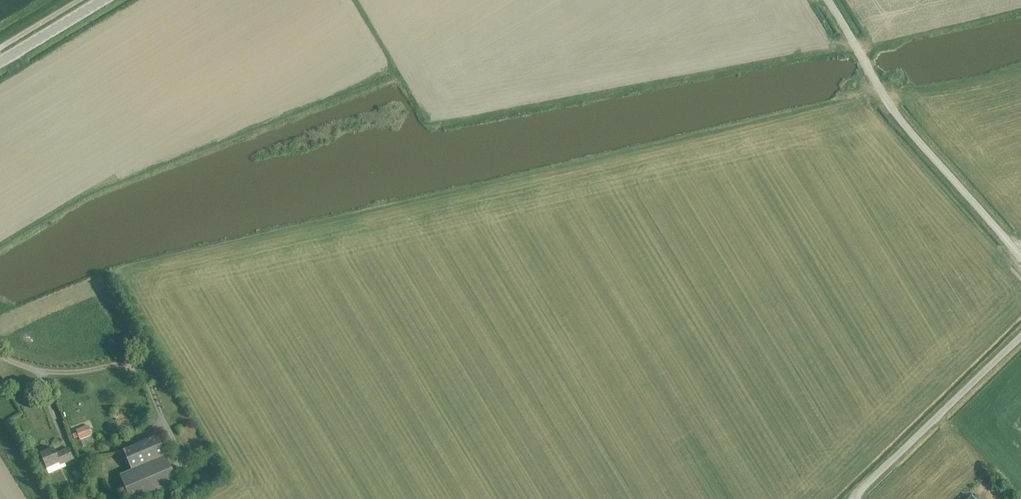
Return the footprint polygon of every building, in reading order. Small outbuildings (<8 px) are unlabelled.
[(77,431),(80,441),(93,437),(89,427),(77,431)] [(156,436),(123,451),(132,471),(165,456),(156,436)] [(60,467),(74,461),(69,450),(56,455),(54,450),(40,456),(46,471),(60,465),(60,467)] [(165,456),(132,471),(119,476),(129,498),(143,498),(177,484),(165,456)] [(77,470),(72,473),(76,481),(81,478),(77,470)]
